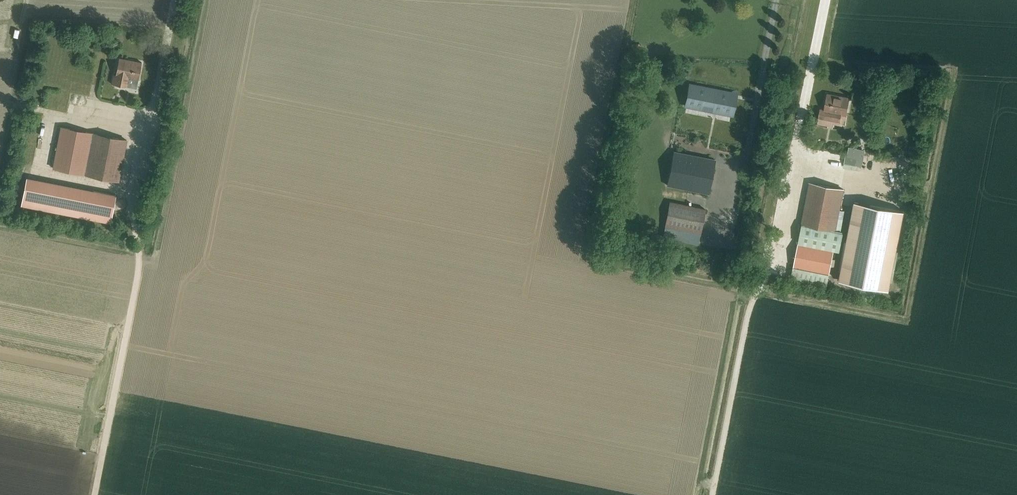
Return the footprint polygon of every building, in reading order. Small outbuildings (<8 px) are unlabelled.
[(138,80),(142,62),(119,58),(116,75),(113,74),(112,83),(128,87),(129,79),(138,80)] [(690,85),(686,105),(695,107),(695,105),(703,106),(703,104),(712,106),(712,108),(721,110),(721,112),(732,114),(735,98),(726,96),(726,92),(690,85)] [(818,118),(840,122),(841,115),(847,116),(850,97),(827,93),(824,109),(820,108),(818,118)] [(702,129),(700,128),(698,134),(708,138),(713,125),(706,122),(702,129)] [(53,167),(84,174),(92,133),(61,127),(53,167)] [(119,180),(127,140),(92,133),(84,174),(119,180)] [(708,193),(715,160),(674,151),(667,185),(708,193)] [(844,163),(856,165),(859,166),(860,159),(857,158),(857,157),(858,153),(850,152),(849,155),(845,155),(844,163)] [(803,223),(836,229),(844,188),(810,182),(802,222),(803,223)] [(904,211),(854,201),(839,280),(889,290),(904,211)] [(665,225),(700,232),(705,209),(670,202),(665,225)] [(834,249),(839,250),(843,231),(836,229),(803,223),(799,242),(834,249)] [(834,249),(799,242),(798,242),(794,266),(829,272),(834,249)]
